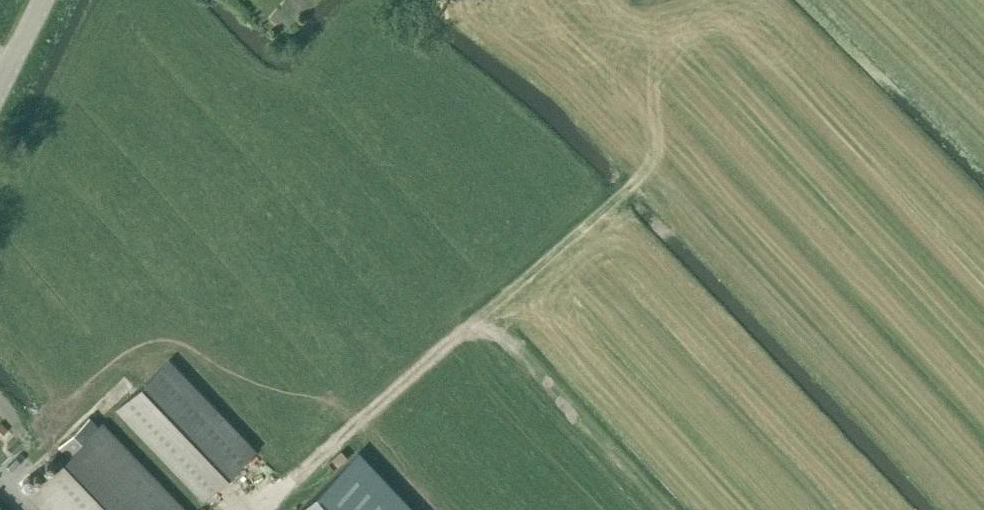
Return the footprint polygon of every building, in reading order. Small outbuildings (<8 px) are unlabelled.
[(169,359),(116,409),(203,500),(255,452),(169,359)] [(28,495),(43,509),(184,509),(102,423),(99,426),(88,415),(57,446),(67,457),(28,495)] [(358,453),(297,509),(411,509),(358,453)]
